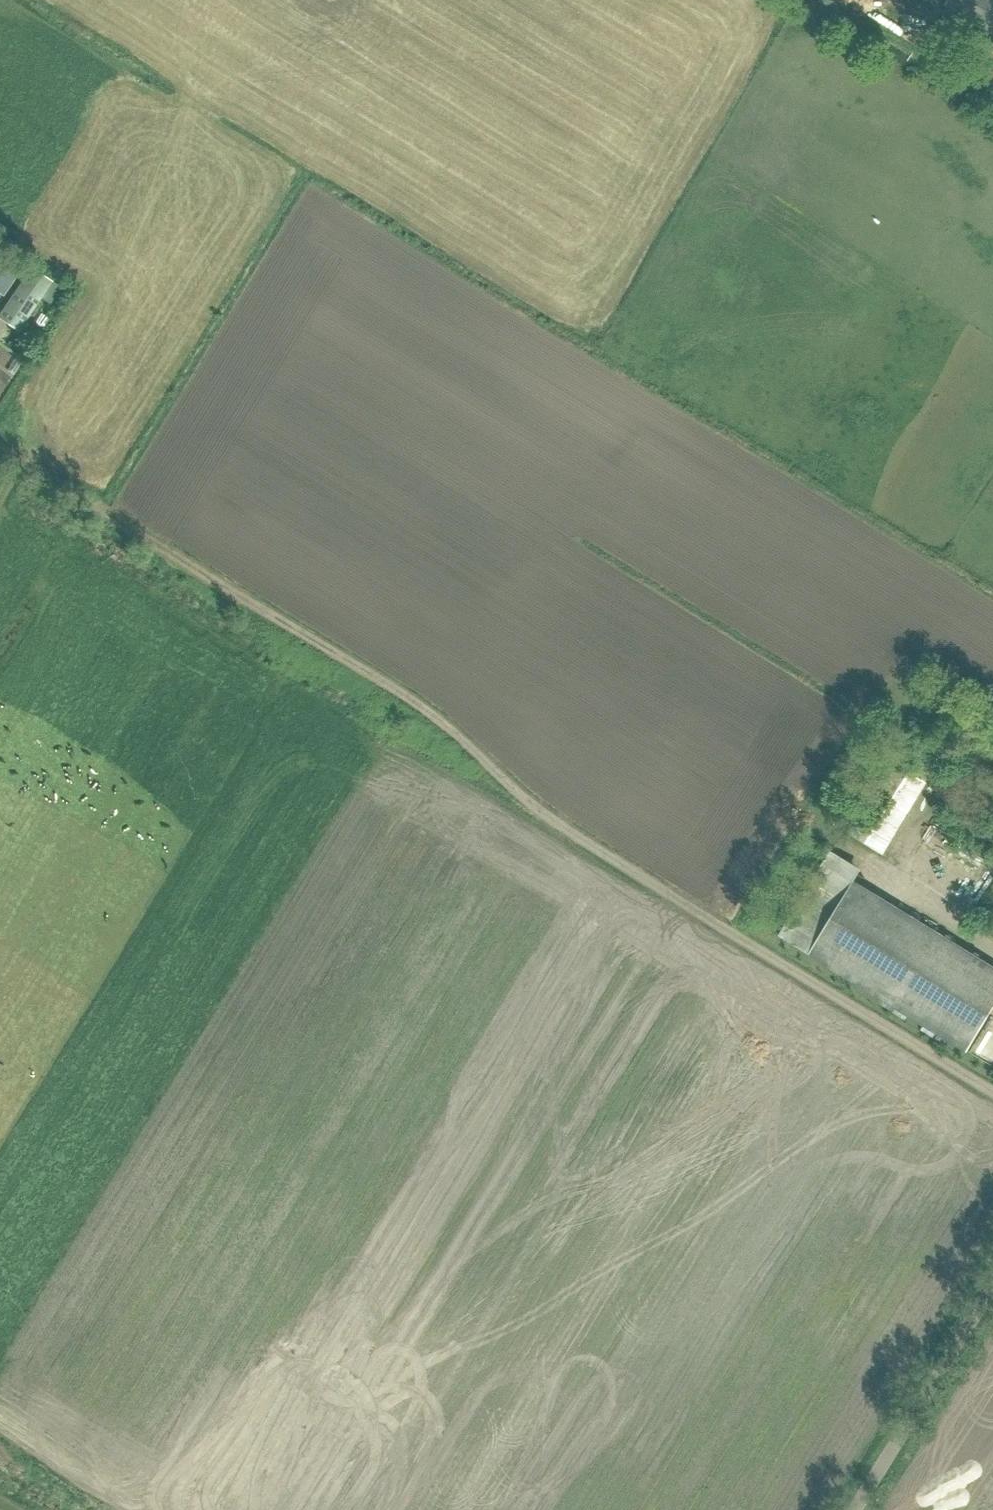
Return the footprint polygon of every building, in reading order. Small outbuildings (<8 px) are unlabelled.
[(946,5),(992,34),(992,0),(949,0),(946,5)] [(53,281),(32,267),(0,315),(0,319),(19,332),(53,281)] [(885,854),(928,782),(881,754),(838,826),(885,854)] [(924,832),(935,842),(945,830),(934,821),(924,832)] [(863,867),(833,848),(784,931),(844,968),(970,1050),(992,1013),(992,969),(854,881),(863,867)]
